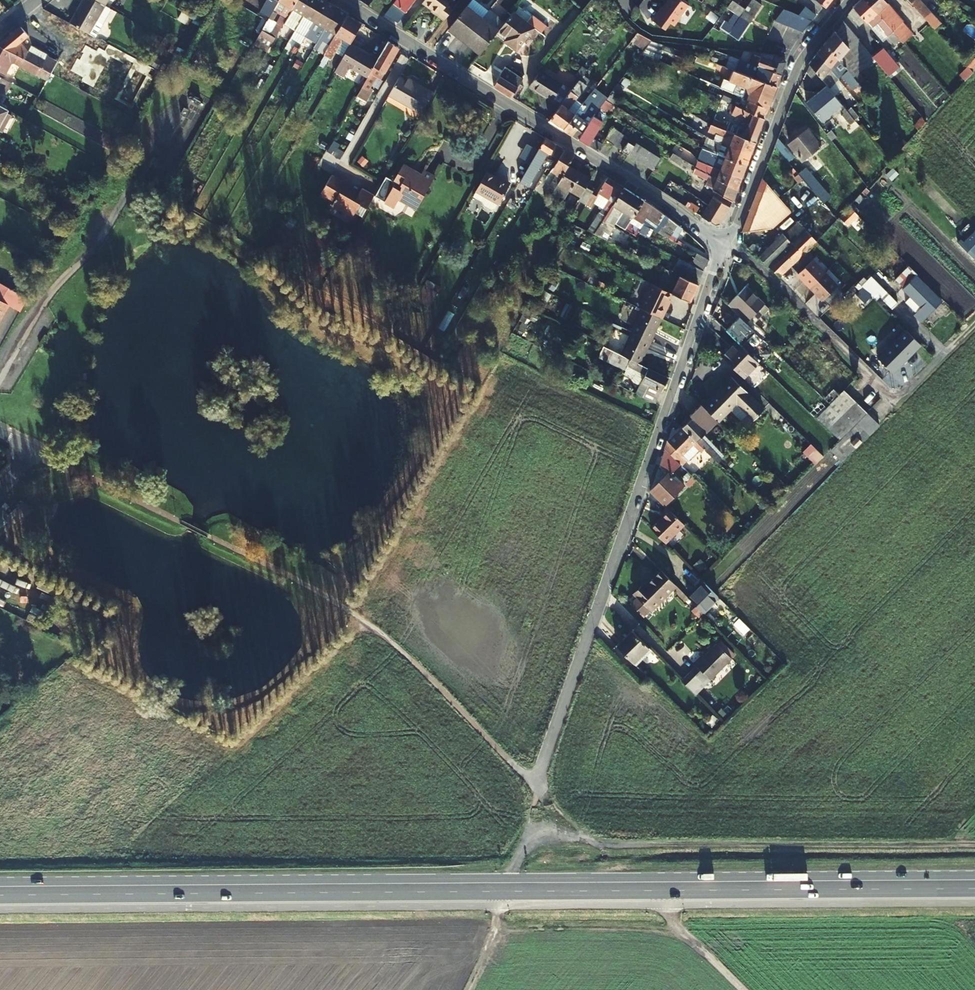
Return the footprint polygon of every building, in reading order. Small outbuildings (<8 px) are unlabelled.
[(71,21),(95,34),(102,21),(96,18),(105,4),(98,0),(82,0),(71,21)] [(282,24),(296,0),(277,0),(265,20),(251,43),(265,52),(282,24)] [(259,16),(265,20),(277,0),(268,0),(259,16)] [(293,30),(310,0),(296,0),(282,24),(293,30)] [(305,33),(324,1),(325,0),(310,0),(293,30),(303,37),(304,36),(305,33)] [(305,33),(310,35),(317,23),(324,28),(335,8),(336,6),(325,0),(324,1),(305,33)] [(373,11),(382,0),(372,0),(368,5),(366,6),(373,11)] [(393,2),(399,7),(405,12),(415,0),(395,0),(393,2)] [(421,3),(436,15),(435,16),(441,21),(451,8),(445,3),(448,0),(423,0),(421,3)] [(681,0),(666,0),(662,7),(660,6),(656,13),(673,25),(688,5),(681,0)] [(748,22),(760,5),(753,0),(750,0),(744,8),(735,3),(730,11),(734,13),(748,22)] [(789,11),(795,14),(803,17),(809,20),(811,21),(816,13),(797,0),(786,10),(789,11)] [(900,38),(866,0),(859,0),(852,6),(853,7),(848,13),(858,24),(864,19),(866,21),(871,17),(878,24),(895,42),(900,38)] [(900,38),(904,34),(901,30),(907,25),(903,20),(899,24),(883,7),(887,3),(885,0),(866,0),(900,38)] [(935,30),(941,24),(920,0),(908,0),(925,19),(935,30)] [(390,17),(399,7),(393,2),(384,13),(390,17)] [(110,7),(105,4),(96,18),(102,21),(110,7)] [(448,29),(462,40),(481,17),(466,5),(448,29)] [(324,28),(334,34),(346,14),(346,13),(336,6),(335,8),(324,28)] [(397,22),(405,12),(399,7),(390,17),(397,22)] [(725,7),(721,13),(726,17),(730,11),(726,8),(725,7)] [(774,20),(781,24),(782,22),(788,13),(789,11),(786,10),(782,8),(781,10),(774,20)] [(781,24),(787,26),(788,25),(795,16),(795,14),(789,11),(788,13),(782,22),(781,24)] [(533,29),(512,12),(498,32),(510,41),(507,45),(515,51),(533,29)] [(748,22),(734,13),(731,16),(733,17),(729,23),(724,20),(719,27),(737,39),(748,22)] [(326,49),(323,54),(328,57),(340,37),(349,42),(360,25),(360,23),(346,14),(334,34),(326,49)] [(787,26),(795,29),(795,28),(802,19),(803,17),(795,14),(795,16),(788,25),(787,26)] [(481,17),(462,40),(480,54),(498,31),(498,30),(481,17)] [(801,32),(811,21),(809,20),(803,17),(802,19),(795,28),(795,29),(800,32),(801,32)] [(826,44),(852,74),(857,70),(843,52),(848,46),(847,45),(856,38),(843,22),(842,21),(825,42),(826,44)] [(50,72),(57,59),(47,54),(46,55),(44,59),(28,51),(19,41),(27,34),(20,25),(0,42),(0,45),(50,72)] [(635,34),(630,41),(644,49),(646,46),(650,40),(636,33),(635,34)] [(312,48),(315,42),(304,36),(303,37),(301,41),(312,48)] [(383,72),(398,47),(387,40),(377,57),(367,75),(358,91),(373,100),(376,95),(366,90),(378,69),(383,72)] [(679,51),(650,40),(646,46),(676,57),(679,51)] [(323,54),(326,49),(315,42),(312,48),(323,54)] [(818,54),(830,68),(834,64),(841,72),(839,74),(856,92),(863,88),(852,74),(826,44),(825,42),(817,52),(818,54)] [(337,63),(334,69),(343,74),(347,68),(351,66),(367,75),(377,57),(370,53),(368,56),(348,44),(337,63)] [(0,45),(0,72),(4,74),(12,61),(34,73),(35,72),(47,78),(50,72),(0,45)] [(44,59),(46,55),(31,46),(28,51),(44,59)] [(826,85),(836,97),(841,92),(825,73),(830,68),(818,54),(817,52),(808,63),(809,64),(819,77),(826,85)] [(779,75),(758,67),(756,72),(743,67),(742,69),(728,64),(729,60),(711,53),(707,62),(737,72),(775,87),(779,75)] [(775,54),(773,54),(771,60),(750,53),(749,56),(744,54),(741,61),(758,67),(779,75),(785,61),(782,58),(775,54)] [(809,64),(806,71),(814,82),(819,77),(809,64)] [(58,65),(54,75),(82,87),(87,77),(58,65)] [(964,79),(966,77),(972,71),(971,70),(969,67),(967,66),(959,74),(964,79)] [(510,97),(522,78),(505,67),(492,86),(510,97)] [(538,69),(528,86),(559,105),(571,89),(538,69)] [(737,72),(733,82),(742,86),(738,96),(740,96),(767,108),(775,87),(737,72)] [(563,127),(574,114),(568,109),(585,86),(585,85),(588,81),(581,76),(571,89),(559,105),(549,119),(548,120),(562,129),(563,127)] [(10,82),(0,77),(0,91),(4,93),(10,82)] [(431,92),(410,80),(408,84),(404,82),(396,77),(386,94),(420,113),(431,92)] [(742,86),(733,82),(730,81),(726,91),(738,96),(742,86)] [(836,97),(826,85),(807,101),(821,119),(842,104),(836,97)] [(937,86),(925,97),(921,92),(910,102),(925,118),(947,97),(937,86)] [(606,99),(593,89),(586,98),(598,108),(605,99),(606,99)] [(729,103),(763,118),(767,108),(740,96),(738,101),(722,95),(721,99),(729,103)] [(591,118),(593,115),(598,108),(586,98),(574,114),(563,127),(562,129),(578,139),(579,137),(591,118)] [(754,142),(763,118),(729,103),(726,109),(732,111),(730,115),(748,123),(743,137),(754,142)] [(602,121),(593,115),(591,118),(579,137),(578,139),(587,144),(602,121)] [(913,124),(918,130),(923,124),(926,121),(925,119),(921,115),(913,124)] [(713,119),(710,124),(723,129),(725,124),(713,119)] [(743,137),(723,129),(710,124),(708,130),(725,138),(723,143),(749,153),(754,142),(743,137)] [(605,139),(613,127),(609,125),(597,141),(593,139),(589,146),(597,151),(598,150),(605,139)] [(614,128),(613,127),(605,139),(613,143),(620,132),(614,128)] [(819,144),(807,129),(788,144),(800,159),(819,144)] [(620,132),(613,143),(621,149),(629,137),(620,132)] [(547,151),(551,154),(552,154),(555,156),(561,147),(560,146),(544,137),(543,138),(522,174),(529,178),(531,180),(541,161),(547,151)] [(622,150),(629,154),(637,143),(630,138),(629,139),(622,150)] [(749,153),(723,143),(716,141),(714,146),(703,142),(701,148),(745,165),(749,153)] [(785,153),(776,142),(773,148),(774,150),(783,159),(785,153)] [(634,157),(642,146),(637,143),(629,154),(631,155),(634,157)] [(640,161),(648,150),(642,146),(634,157),(640,161)] [(745,165),(701,148),(699,154),(714,159),(711,166),(740,177),(745,165)] [(563,174),(568,165),(572,157),(573,156),(563,149),(553,167),(563,174)] [(647,165),(654,154),(648,150),(640,161),(647,165)] [(544,163),(546,164),(551,154),(547,151),(541,161),(544,163)] [(647,165),(653,169),(660,158),(654,154),(647,165)] [(685,166),(688,162),(685,160),(682,158),(679,163),(685,166)] [(685,166),(682,171),(683,172),(691,177),(692,173),(694,168),(695,166),(690,163),(688,162),(685,166)] [(695,166),(694,168),(715,179),(737,185),(740,177),(711,166),(710,170),(695,163),(695,166)] [(410,172),(411,169),(402,164),(392,181),(399,185),(397,197),(415,207),(434,175),(422,169),(419,173),(418,176),(410,172)] [(547,200),(553,204),(558,195),(563,198),(567,188),(579,195),(578,199),(584,203),(590,192),(592,190),(585,186),(590,178),(568,165),(563,174),(561,176),(561,177),(548,198),(547,200)] [(563,174),(553,167),(551,170),(561,176),(563,174)] [(805,167),(797,174),(824,203),(832,195),(805,167)] [(715,179),(694,168),(692,173),(707,180),(705,185),(715,191),(731,201),(737,185),(715,179)] [(497,203),(507,185),(492,176),(484,172),(474,190),(497,203)] [(699,182),(691,177),(683,172),(681,176),(697,185),(699,182)] [(492,176),(507,185),(508,182),(494,174),(492,176)] [(525,185),(529,178),(522,174),(518,181),(523,183),(525,185)] [(548,198),(561,177),(556,175),(547,190),(536,184),(533,189),(548,198)] [(358,192),(330,176),(319,195),(332,202),(329,206),(351,218),(357,205),(365,209),(373,196),(360,189),(358,192)] [(590,192),(584,203),(590,206),(591,205),(597,209),(596,210),(598,211),(592,221),(594,222),(590,228),(588,227),(586,229),(594,233),(594,231),(623,187),(606,176),(596,192),(598,192),(596,195),(590,192)] [(791,210),(762,179),(742,230),(754,228),(766,199),(782,217),(791,210)] [(515,197),(523,183),(518,181),(510,195),(515,197)] [(617,218),(633,193),(623,187),(594,231),(594,233),(615,243),(618,237),(603,229),(612,215),(617,218)] [(731,201),(715,191),(707,204),(724,216),(730,205),(731,201)] [(643,199),(633,193),(617,218),(613,226),(618,229),(618,228),(620,229),(622,227),(625,229),(643,199)] [(571,210),(578,199),(569,195),(565,202),(563,200),(561,204),(571,210)] [(636,232),(642,223),(640,222),(645,214),(660,225),(656,231),(668,237),(677,224),(652,205),(643,199),(625,229),(634,234),(636,232)] [(707,204),(700,215),(714,224),(719,223),(724,216),(707,204)] [(843,211),(838,216),(848,225),(858,215),(850,207),(849,205),(843,211)] [(76,220),(70,216),(66,224),(71,227),(76,220)] [(780,275),(799,257),(817,240),(799,220),(784,234),(781,232),(757,257),(778,277),(780,275)] [(642,223),(636,232),(640,235),(643,230),(649,234),(652,228),(642,223)] [(974,229),(959,243),(972,256),(974,254),(974,229)] [(677,249),(680,245),(668,237),(665,242),(677,249)] [(706,258),(693,251),(688,262),(701,269),(706,258)] [(811,259),(796,273),(821,299),(836,285),(811,259)] [(909,265),(895,279),(903,287),(903,288),(916,302),(928,314),(943,299),(917,274),(909,265)] [(685,277),(697,282),(701,273),(689,267),(685,277)] [(697,282),(685,277),(680,274),(671,292),(689,301),(697,282)] [(12,303),(22,309),(30,296),(11,286),(0,280),(0,324),(12,303)] [(886,281),(875,293),(887,304),(893,298),(891,296),(896,290),(886,281)] [(660,317),(667,304),(665,303),(671,292),(650,282),(638,306),(640,307),(650,312),(660,317)] [(749,318),(764,302),(746,284),(728,302),(732,307),(742,317),(759,333),(763,329),(754,320),(753,321),(749,318)] [(753,321),(754,320),(768,306),(764,302),(749,318),(753,321)] [(915,304),(908,310),(920,322),(927,315),(928,314),(916,302),(915,304)] [(649,340),(660,317),(650,312),(640,307),(629,331),(649,340)] [(742,317),(732,307),(727,312),(722,317),(731,327),(742,317)] [(629,358),(638,362),(649,340),(629,331),(619,353),(629,358)] [(760,361),(739,340),(723,355),(744,377),(760,361)] [(629,358),(619,353),(603,345),(600,351),(613,358),(611,362),(624,368),(626,365),(636,369),(644,373),(639,383),(636,391),(653,400),(659,388),(661,389),(667,376),(638,362),(629,358)] [(626,365),(624,368),(623,370),(629,373),(633,379),(639,383),(644,373),(636,369),(626,365)] [(717,419),(718,420),(736,402),(753,419),(763,409),(732,377),(703,405),(717,419)] [(843,388),(829,402),(852,425),(866,411),(843,388)] [(852,425),(829,402),(817,415),(840,437),(852,425)] [(692,416),(682,426),(707,451),(717,461),(721,456),(701,435),(704,432),(717,419),(703,405),(701,403),(690,414),(692,416)] [(858,421),(869,433),(879,423),(867,411),(858,421)] [(668,439),(665,447),(680,462),(686,457),(680,450),(688,443),(701,456),(707,451),(682,426),(668,439)] [(701,435),(721,456),(724,453),(704,432),(701,435)] [(821,454),(811,444),(804,452),(815,463),(823,456),(821,454)] [(652,490),(664,502),(684,483),(678,476),(675,479),(668,473),(680,462),(665,447),(660,465),(667,473),(651,488),(652,490)] [(687,492),(679,501),(684,506),(692,497),(687,492)] [(8,515),(4,510),(0,514),(6,521),(0,526),(0,537),(31,508),(24,500),(8,515)] [(663,514),(648,528),(663,543),(684,522),(667,504),(660,511),(663,514)] [(650,610),(675,585),(660,571),(642,589),(640,587),(633,594),(650,610)] [(702,583),(688,598),(703,612),(717,598),(702,583)] [(33,625),(24,621),(21,628),(30,632),(33,625)] [(633,663),(649,648),(632,630),(616,645),(633,663)] [(703,685),(730,658),(716,644),(696,664),(697,666),(691,672),(703,685)]
